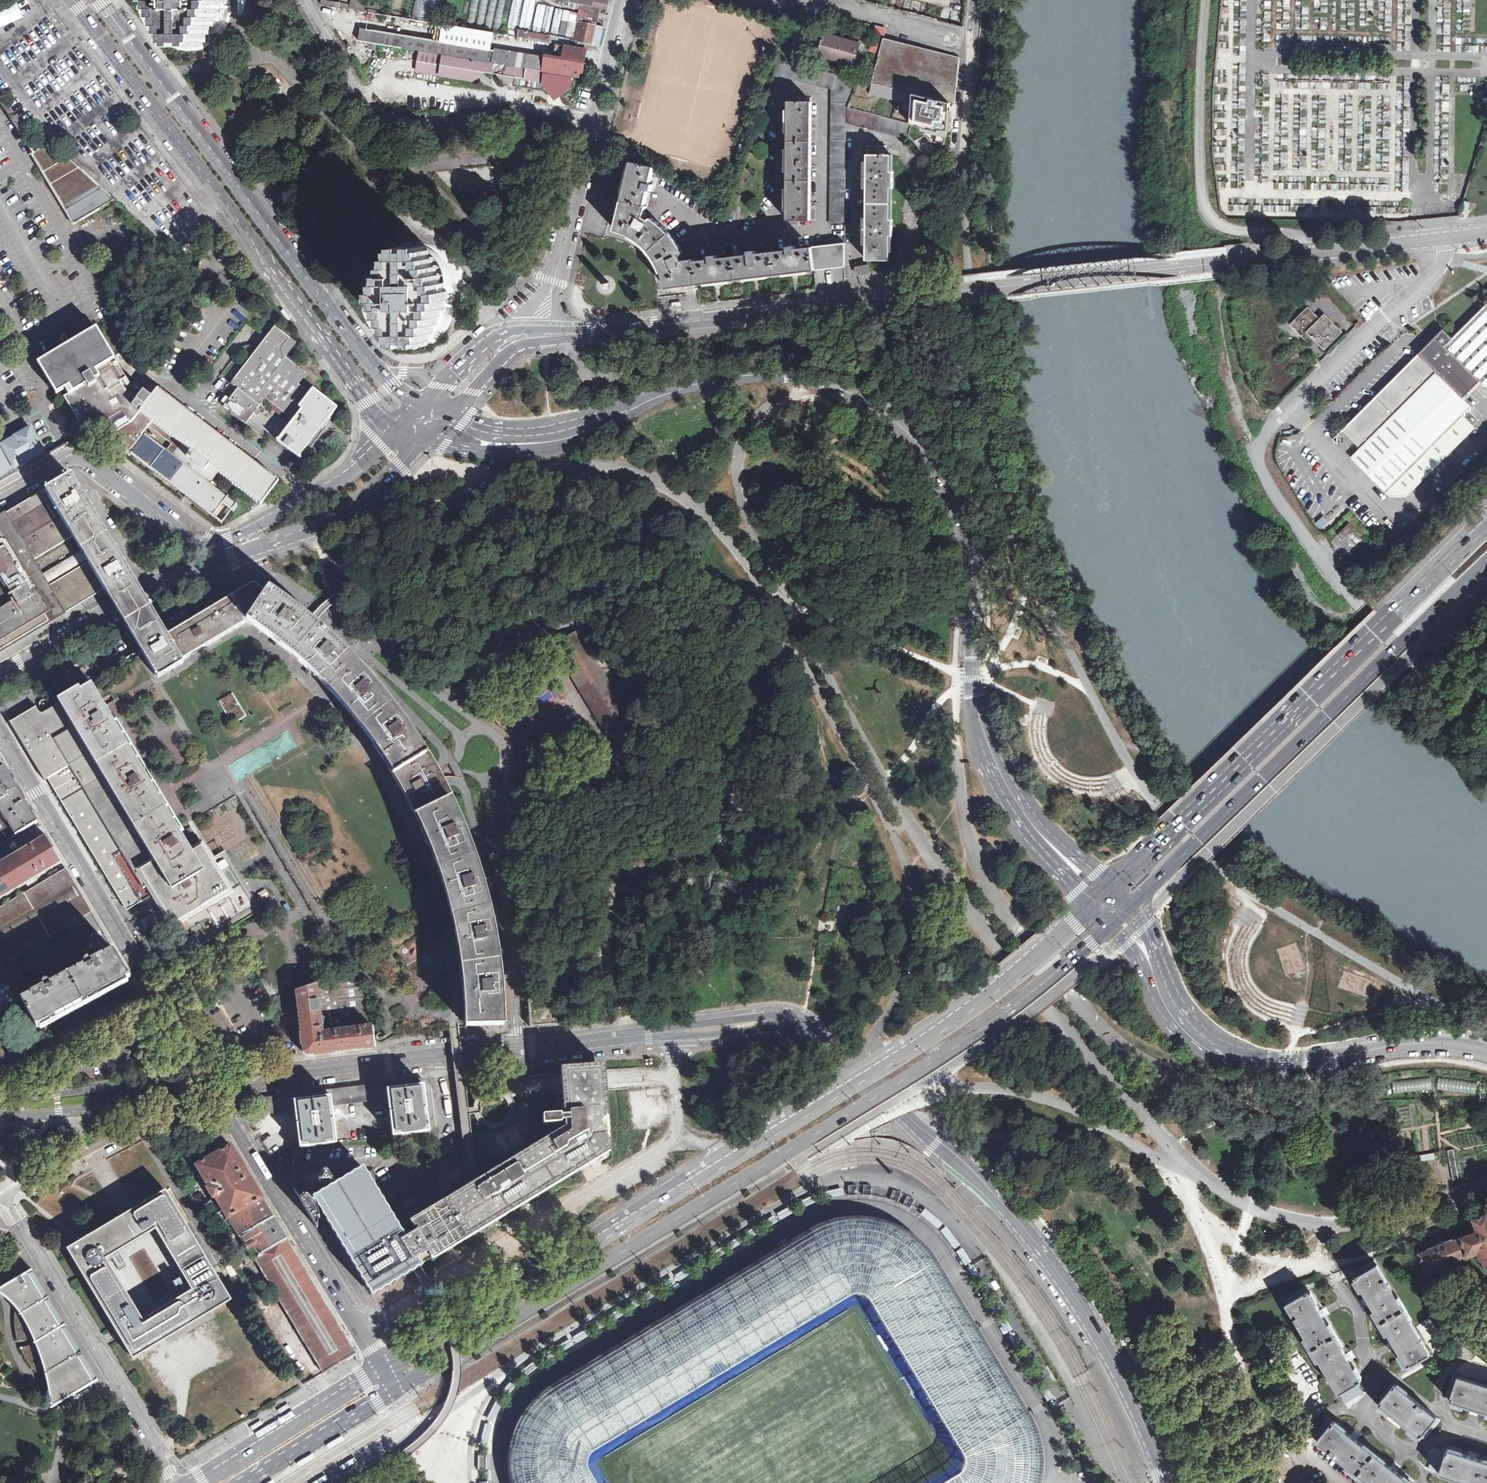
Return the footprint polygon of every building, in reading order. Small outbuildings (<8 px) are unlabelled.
[(231,10),(238,10),(238,16),(243,13),(244,8),(245,3),(245,0),(137,0),(137,2),(138,8),(139,14),(141,19),(143,23),(147,29),(151,34),(157,39),(162,43),(168,46),(174,48),(180,50),(186,51),(194,50),(200,49),(206,47),(210,45),(214,42),(218,39),(221,35),(224,31),(228,27),(230,21),(231,17),(231,10)] [(355,9),(355,5),(328,0),(321,0),(321,3),(355,9)] [(413,16),(437,20),(441,0),(416,0),(413,16)] [(467,24),(500,30),(506,0),(472,0),(467,24)] [(604,9),(605,0),(570,0),(570,2),(582,4),(599,8),(604,9)] [(582,4),(578,21),(579,22),(595,26),(599,8),(582,4)] [(566,34),(566,36),(572,37),(575,23),(569,22),(566,34)] [(578,23),(577,30),(579,31),(575,45),(595,49),(596,45),(598,45),(602,27),(595,26),(579,22),(578,23)] [(578,23),(575,23),(572,37),(570,46),(575,47),(575,45),(579,31),(577,30),(578,23)] [(494,33),(444,24),(441,41),(362,28),(360,40),(544,72),(546,59),(491,50),(494,33)] [(877,26),(870,51),(880,53),(883,38),(886,29),(877,26)] [(551,35),(529,31),(528,37),(528,39),(550,42),(551,35)] [(819,54),(854,63),(859,45),(824,35),(819,54)] [(960,57),(883,38),(880,53),(872,83),(955,104),(960,57)] [(547,57),(545,72),(582,78),(586,49),(567,46),(564,60),(547,57)] [(572,77),(420,52),(417,71),(461,78),(462,75),(474,77),(477,78),(484,72),(498,75),(505,84),(514,77),(515,75),(521,76),(521,78),(543,82),(550,93),(560,95),(570,88),(572,77)] [(831,89),(830,224),(845,222),(846,109),(858,80),(779,60),(775,75),(831,89)] [(788,102),(787,220),(810,220),(811,101),(788,102)] [(847,122),(906,138),(910,124),(848,108),(847,111),(847,122)] [(921,143),(950,150),(953,136),(946,134),(949,122),(926,116),(922,128),(924,128),(921,143)] [(32,154),(74,225),(114,201),(51,142),(39,150),(32,154)] [(886,146),(868,145),(866,259),(889,260),(890,236),(892,236),(893,219),(890,219),(891,187),(893,187),(893,171),(891,171),(891,155),(886,155),(886,146)] [(666,288),(697,285),(694,259),(683,260),(681,255),(683,253),(680,248),(676,242),(672,237),(668,232),(662,226),(657,222),(652,218),(650,220),(645,217),(647,206),(645,206),(649,190),(652,191),(653,184),(651,184),(655,168),(632,162),(615,230),(622,232),(630,235),(637,240),(640,242),(645,246),(650,251),(654,256),(657,261),(661,270),(664,275),(665,281),(666,288)] [(734,193),(727,214),(734,216),(741,195),(734,193)] [(76,229),(81,238),(93,231),(87,222),(76,229)] [(454,311),(461,311),(461,316),(464,315),(466,311),(467,307),(468,302),(468,296),(468,290),(468,285),(466,280),(464,273),(461,268),(457,262),(452,257),(447,252),(441,248),(435,245),(428,243),(422,242),(415,241),(410,241),(405,243),(400,245),(394,248),(390,251),(386,255),(382,259),(380,263),(378,268),(376,272),(375,276),(374,280),(367,280),(367,274),(363,276),(361,282),(360,287),(360,292),(360,297),(360,301),(361,307),(363,313),(364,318),(366,322),(370,328),(374,333),(380,338),(385,342),(391,345),(397,348),(403,349),(409,350),(417,350),(423,348),(429,346),(433,344),(437,342),(441,338),(444,334),(447,330),(450,325),(452,320),(453,316),(454,311)] [(812,247),(815,270),(844,266),(844,243),(812,247)] [(697,285),(815,270),(812,247),(795,249),(795,245),(787,246),(788,250),(757,254),(756,250),(749,251),(749,255),(718,258),(717,254),(710,255),(710,259),(695,261),(695,259),(694,259),(697,285)] [(311,263),(309,265),(317,275),(321,272),(313,261),(311,263)] [(857,274),(868,272),(867,265),(856,267),(857,274)] [(505,291),(512,285),(503,275),(496,281),(505,291)] [(1308,341),(1312,337),(1325,349),(1343,331),(1324,314),(1320,318),(1308,307),(1291,323),(1308,341)] [(1454,340),(1444,330),(1435,339),(1433,341),(1431,342),(1429,344),(1411,362),(1342,430),(1360,448),(1351,457),(1389,496),(1407,496),(1476,425),(1464,414),(1472,406),(1463,397),(1480,381),(1486,387),(1486,307),(1454,340)] [(291,320),(284,309),(280,312),(288,322),(290,321),(291,320)] [(310,393),(299,384),(307,374),(286,357),(297,343),(275,326),(231,384),(237,389),(224,407),(246,424),(265,399),(279,410),(293,421),(278,440),(277,439),(277,440),(301,459),(302,458),(299,455),(324,422),(327,419),(328,420),(337,408),(313,389),(310,393)] [(132,388),(96,328),(38,364),(56,394),(65,389),(69,395),(64,398),(86,433),(110,419),(117,432),(111,438),(128,452),(151,422),(138,410),(150,394),(140,388),(137,384),(132,388)] [(54,344),(57,350),(66,345),(63,340),(54,344)] [(157,389),(155,392),(147,386),(143,390),(150,394),(138,410),(151,422),(181,444),(171,458),(208,484),(218,473),(260,505),(278,483),(192,416),(157,389)] [(181,444),(151,422),(128,452),(222,524),(236,505),(208,484),(171,458),(181,444)] [(46,456),(30,428),(0,445),(0,482),(46,456)] [(105,589),(130,574),(114,547),(85,499),(71,477),(46,492),(47,493),(104,588),(105,589)] [(59,615),(65,612),(91,596),(104,588),(47,493),(44,496),(43,494),(29,502),(10,514),(0,519),(0,573),(14,596),(0,605),(0,650),(59,615)] [(1342,540),(1354,528),(1349,523),(1337,535),(1342,540)] [(141,651),(167,636),(163,629),(157,618),(142,594),(130,574),(105,589),(116,608),(131,633),(138,645),(141,651)] [(167,636),(181,661),(226,634),(247,621),(266,593),(253,584),(167,636)] [(267,591),(266,593),(247,621),(260,631),(271,638),(298,661),(304,667),(315,676),(328,690),(355,665),(334,644),(323,634),(314,626),(294,610),(267,591)] [(578,631),(553,646),(612,743),(636,729),(578,631)] [(181,661),(167,636),(141,651),(142,654),(155,676),(175,664),(181,661)] [(71,650),(69,647),(59,652),(62,656),(71,650)] [(382,757),(394,775),(425,756),(415,741),(404,724),(393,709),(380,693),(369,680),(362,672),(355,665),(328,690),(344,707),(358,724),(370,739),(382,757)] [(202,846),(191,852),(173,821),(164,807),(104,708),(91,687),(90,685),(62,702),(152,855),(135,865),(151,892),(159,904),(165,916),(172,928),(182,922),(231,892),(216,868),(213,863),(202,846)] [(152,855),(62,702),(55,706),(43,713),(41,713),(40,712),(36,706),(35,706),(36,708),(11,723),(44,780),(47,778),(53,786),(105,873),(127,907),(151,892),(135,865),(152,855)] [(451,916),(488,907),(481,884),(474,862),(467,841),(458,820),(449,800),(451,799),(446,788),(440,777),(433,765),(427,755),(425,756),(394,775),(403,792),(413,810),(425,836),(432,853),(437,865),(444,888),(448,901),(451,916)] [(22,830),(37,822),(20,793),(4,766),(1,764),(0,763),(0,813),(4,820),(5,819),(14,836),(22,830)] [(223,805),(227,811),(232,807),(229,802),(223,805)] [(214,810),(217,816),(223,813),(219,807),(214,810)] [(62,862),(55,851),(45,835),(31,844),(28,840),(32,838),(28,832),(24,834),(22,830),(14,836),(0,845),(0,857),(2,861),(0,863),(0,899),(62,862)] [(14,984),(23,979),(16,965),(18,964),(14,957),(91,911),(77,888),(66,868),(55,875),(0,907),(0,958),(14,984)] [(465,1012),(465,1023),(467,1023),(502,1022),(501,1003),(500,981),(497,957),(493,937),(488,907),(451,916),(457,941),(462,972),(464,997),(465,1012)] [(130,977),(113,949),(92,960),(91,959),(89,958),(87,959),(85,960),(85,962),(85,964),(50,983),(49,982),(47,981),(45,981),(44,983),(43,985),(43,987),(22,998),(37,1027),(85,1002),(130,977)] [(330,1052),(375,1046),(372,1024),(323,1030),(317,983),(295,990),(296,1006),(299,1031),(298,1032),(300,1050),(306,1055),(318,1053),(330,1052)] [(561,1083),(563,1116),(570,1115),(569,1100),(566,1100),(566,1095),(575,1094),(575,1096),(577,1096),(577,1095),(583,1095),(588,1095),(594,1095),(597,1144),(567,1163),(574,1173),(611,1152),(606,1080),(604,1063),(600,1063),(575,1066),(560,1067),(561,1083)] [(387,1088),(423,1084),(422,1079),(399,1082),(312,1092),(265,1098),(266,1114),(296,1111),(294,1101),(330,1096),(331,1105),(355,1102),(389,1099),(387,1088)] [(423,1084),(387,1088),(389,1099),(393,1136),(429,1131),(423,1084)] [(647,1096),(662,1094),(661,1087),(646,1090),(647,1096)] [(570,1115),(563,1116),(561,1116),(561,1115),(560,1114),(543,1115),(542,1116),(543,1124),(561,1123),(561,1121),(565,1121),(565,1128),(482,1177),(443,1200),(466,1239),(496,1221),(507,1214),(574,1173),(567,1163),(597,1144),(594,1095),(588,1095),(583,1095),(577,1095),(577,1096),(575,1096),(575,1094),(566,1095),(566,1100),(569,1100),(570,1115)] [(330,1096),(294,1101),(296,1111),(300,1148),(336,1143),(331,1105),(330,1096)] [(213,1197),(214,1197),(215,1197),(228,1218),(229,1218),(263,1198),(231,1146),(213,1156),(196,1165),(209,1187),(208,1188),(208,1189),(211,1193),(213,1197)] [(433,1259),(466,1239),(443,1200),(399,1227),(363,1168),(313,1198),(347,1254),(354,1266),(372,1296),(418,1268),(423,1265),(422,1264),(427,1260),(432,1258),(433,1259)] [(169,1187),(165,1189),(197,1245),(202,1242),(169,1187)] [(165,1189),(137,1206),(126,1212),(79,1241),(65,1248),(81,1273),(116,1333),(129,1355),(132,1358),(231,1300),(200,1249),(197,1245),(165,1189)] [(263,1198),(229,1218),(240,1236),(274,1216),(268,1207),(263,1198)] [(1473,1219),(1478,1231),(1453,1240),(1452,1239),(1444,1242),(1443,1240),(1439,1242),(1436,1243),(1437,1245),(1429,1248),(1429,1250),(1420,1253),(1427,1271),(1439,1267),(1439,1269),(1458,1261),(1458,1260),(1478,1252),(1481,1258),(1482,1257),(1486,1264),(1486,1266),(1486,1214),(1473,1219)] [(274,1216),(240,1236),(246,1247),(254,1259),(255,1258),(287,1239),(281,1228),(274,1216)] [(9,1231),(0,1217),(0,1236),(9,1231)] [(527,1415),(518,1433),(513,1458),(513,1474),(515,1482),(593,1482),(586,1471),(584,1467),(584,1464),(585,1460),(586,1456),(588,1452),(591,1449),(848,1295),(852,1294),(855,1293),(860,1294),(864,1295),(867,1297),(869,1298),(870,1300),(964,1456),(966,1459),(966,1463),(966,1468),(964,1472),(962,1475),(959,1478),(950,1482),(1034,1482),(1037,1472),(1037,1453),(1033,1434),(1025,1417),(927,1261),(920,1248),(906,1237),(891,1229),(870,1224),(849,1222),(831,1225),(813,1233),(592,1367),(553,1391),(548,1395),(539,1401),(527,1415)] [(324,1373),(356,1354),(352,1346),(321,1296),(287,1239),(255,1258),(282,1303),(291,1319),(324,1373)] [(105,1258),(114,1273),(126,1266),(118,1250),(105,1258)] [(1401,1355),(1408,1366),(1430,1353),(1377,1265),(1366,1271),(1355,1277),(1374,1308),(1401,1355)] [(99,1383),(32,1269),(1,1287),(19,1300),(28,1312),(38,1327),(45,1343),(49,1356),(55,1373),(59,1388),(61,1405),(99,1383)] [(191,1290),(183,1275),(171,1282),(180,1297),(191,1290)] [(1329,1376),(1339,1393),(1350,1387),(1361,1380),(1308,1291),(1297,1298),(1287,1304),(1297,1322),(1329,1376)] [(1458,1376),(1450,1400),(1466,1405),(1486,1412),(1486,1385),(1458,1376)] [(1407,1425),(1421,1436),(1429,1426),(1436,1416),(1395,1384),(1379,1404),(1407,1425)] [(286,1403),(275,1411),(275,1412),(277,1414),(288,1407),(286,1403)] [(259,1420),(248,1427),(249,1429),(250,1431),(262,1423),(259,1420)] [(1370,1482),(1411,1482),(1402,1476),(1345,1431),(1333,1421),(1317,1441),(1370,1482)] [(340,1436),(324,1446),(326,1448),(327,1450),(343,1440),(340,1436)] [(1447,1449),(1439,1473),(1453,1477),(1471,1482),(1486,1482),(1486,1462),(1447,1449)] [(311,1454),(296,1464),(297,1465),(298,1467),(313,1458),(311,1454)] [(354,1458),(337,1468),(339,1472),(356,1462),(355,1460),(354,1458)]
